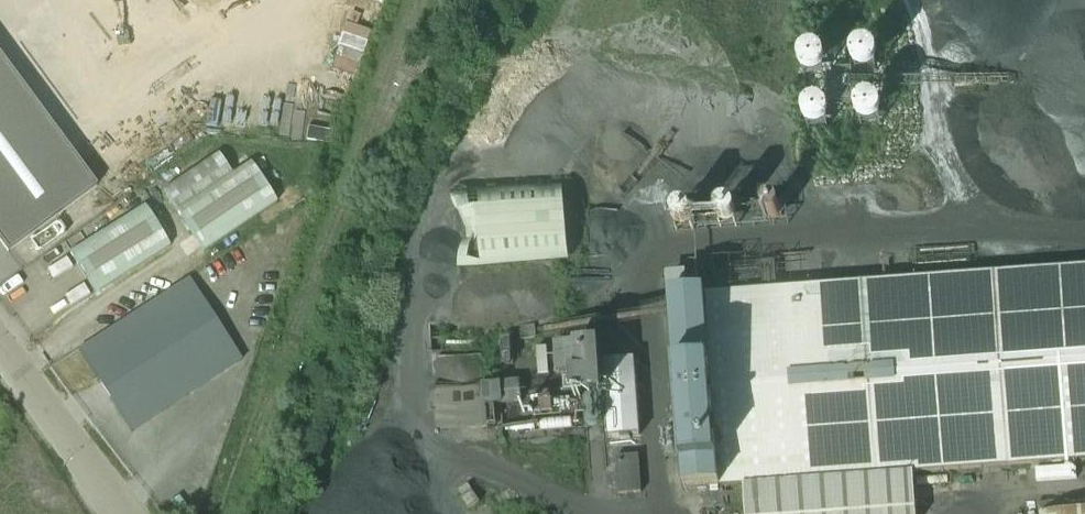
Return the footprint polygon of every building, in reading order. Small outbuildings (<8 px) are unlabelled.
[(343,19),(333,49),(359,57),(368,26),(343,19)] [(785,43),(774,60),(796,75),(808,58),(785,43)] [(96,187),(0,56),(0,241),(8,252),(96,187)] [(218,153),(162,191),(176,211),(203,251),(276,202),(249,162),(232,174),(218,153)] [(458,264),(559,259),(555,186),(453,192),(458,264)] [(144,205),(69,252),(95,292),(169,245),(144,205)] [(1084,462),(1084,266),(994,272),(670,296),(684,490),(743,486),(745,513),(916,513),(914,474),(1084,462)] [(189,278),(78,350),(131,431),(241,359),(189,278)] [(579,340),(537,342),(539,390),(581,389),(579,340)] [(629,356),(597,357),(600,434),(632,432),(629,356)] [(522,378),(474,379),(474,402),(485,401),(486,425),(533,423),(533,412),(542,412),(541,391),(522,392),(522,378)] [(639,456),(617,457),(620,495),(642,493),(639,456)] [(1036,506),(1036,513),(1084,513),(1084,504),(1036,506)]
